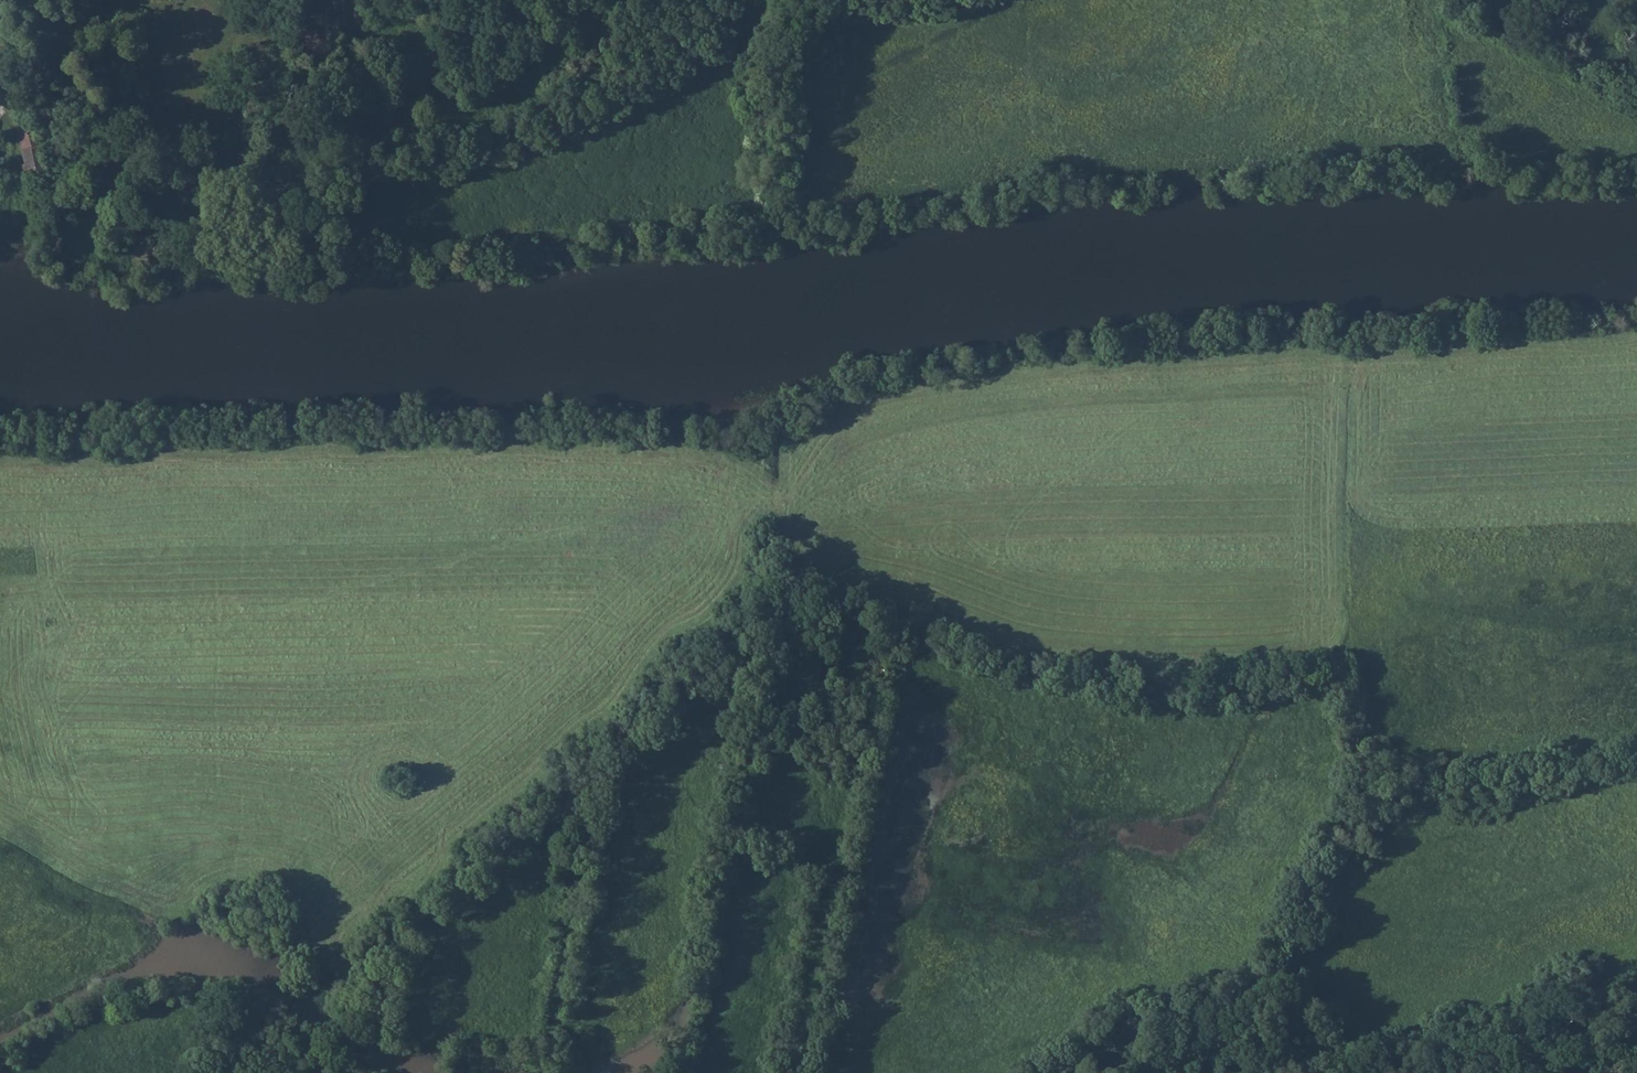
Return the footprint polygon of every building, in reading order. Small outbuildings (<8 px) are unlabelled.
[(30,119),(18,122),(15,124),(24,161),(21,163),(23,173),(42,170),(32,125),(30,119)] [(352,139),(343,139),(343,148),(352,148),(352,139)]
